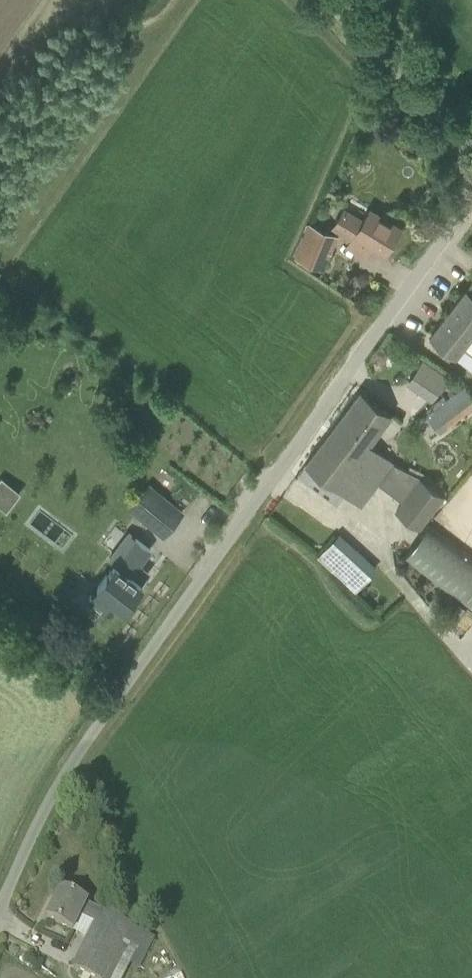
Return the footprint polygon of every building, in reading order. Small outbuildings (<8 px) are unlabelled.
[(348,245),(365,256),(371,245),(384,254),(401,227),(371,208),(363,220),(344,209),(335,225),(353,237),(348,245)] [(338,235),(310,224),(296,256),(325,267),(338,235)] [(466,289),(430,337),(471,369),(471,293),(466,289)] [(437,398),(450,373),(421,358),(409,384),(437,398)] [(465,384),(445,399),(443,396),(424,410),(441,433),(471,410),(471,393),(465,384)] [(359,392),(333,427),(365,450),(370,444),(392,414),(360,391),(359,392)] [(394,462),(370,444),(365,450),(333,427),(308,461),(307,461),(306,462),(348,493),(362,504),(394,462)] [(419,476),(395,509),(421,529),(446,496),(419,476)] [(1,478),(0,478),(0,505),(6,509),(19,492),(1,478)] [(164,536),(183,512),(150,485),(131,509),(164,536)] [(430,522),(403,558),(469,607),(471,604),(471,605),(471,554),(430,522)] [(344,530),(319,554),(356,591),(380,568),(344,530)] [(139,564),(151,549),(130,533),(110,558),(116,563),(90,596),(105,607),(112,598),(125,607),(143,583),(142,582),(146,576),(145,568),(139,564)] [(62,891),(48,920),(73,932),(81,917),(96,925),(74,969),(93,977),(124,977),(138,949),(136,948),(143,935),(130,928),(131,926),(102,911),(102,912),(87,904),(62,891)]
